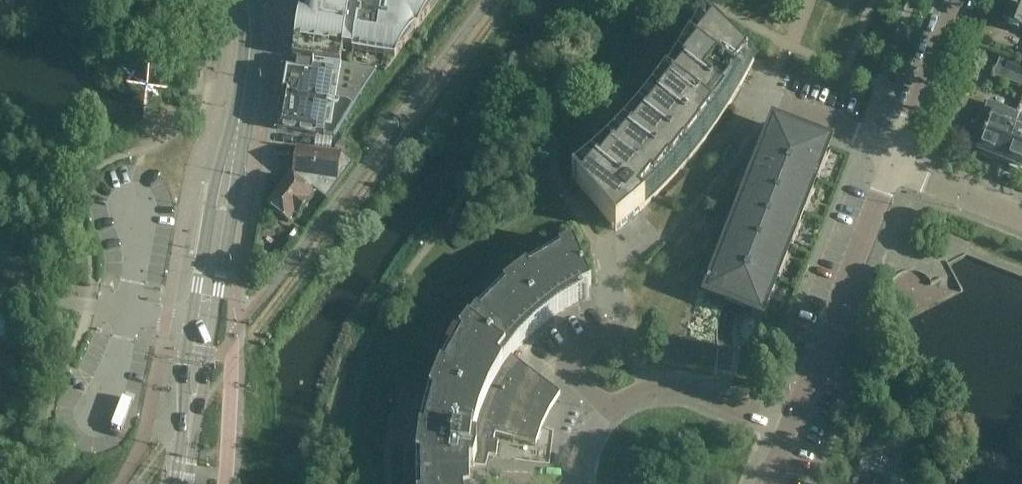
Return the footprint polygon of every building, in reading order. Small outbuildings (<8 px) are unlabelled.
[(292,57),(340,65),(343,50),(352,51),(352,52),(395,59),(439,0),(301,0),(292,57)] [(1007,6),(1010,7),(1004,23),(1021,30),(1021,0),(1010,0),(1007,6)] [(732,101),(740,88),(743,82),(754,61),(703,11),(696,25),(689,39),(686,45),(678,59),(675,64),(666,78),(663,83),(653,96),(650,101),(640,114),(636,118),(625,130),(621,135),(609,147),(605,151),(593,162),(588,166),(572,179),(612,226),(616,231),(627,222),(639,211),(640,211),(645,206),(659,193),(663,189),(674,177),(678,173),(689,161),(693,156),(707,138),(716,125),(720,120),(732,101)] [(288,66),(282,100),(352,111),(376,71),(294,58),(293,66),(288,66)] [(1021,79),(1021,65),(1010,61),(1005,73),(1021,79)] [(335,138),(352,111),(282,100),(277,129),(335,138)] [(1001,161),(1016,122),(1019,114),(989,103),(982,120),(979,118),(975,130),(978,131),(972,146),(979,148),(978,152),(981,153),(981,155),(991,159),(991,157),(1001,161)] [(1019,114),(1016,122),(1001,161),(1011,165),(1010,167),(1020,171),(1021,169),(1021,116),(1019,114)] [(765,319),(807,211),(832,148),(769,123),(756,156),(716,257),(703,291),(754,311),(752,315),(765,319)] [(356,166),(341,154),(298,147),(294,174),(296,174),(295,176),(293,179),(290,177),(268,206),(289,222),(295,215),(297,216),(313,195),(310,192),(313,189),(329,202),(356,166)] [(474,467),(477,455),(496,458),(498,442),(493,442),(495,434),(536,445),(536,443),(541,427),(542,426),(549,410),(559,395),(560,395),(560,394),(512,357),(519,347),(537,329),(558,312),(581,299),(580,295),(583,293),(582,291),(591,287),(573,244),(559,250),(526,269),(503,287),(477,314),(459,337),(440,370),(430,396),(435,398),(426,434),(420,433),(417,461),(423,462),(423,483),(470,483),(470,467),(474,467)] [(853,388),(848,402),(859,406),(864,393),(853,388)]
